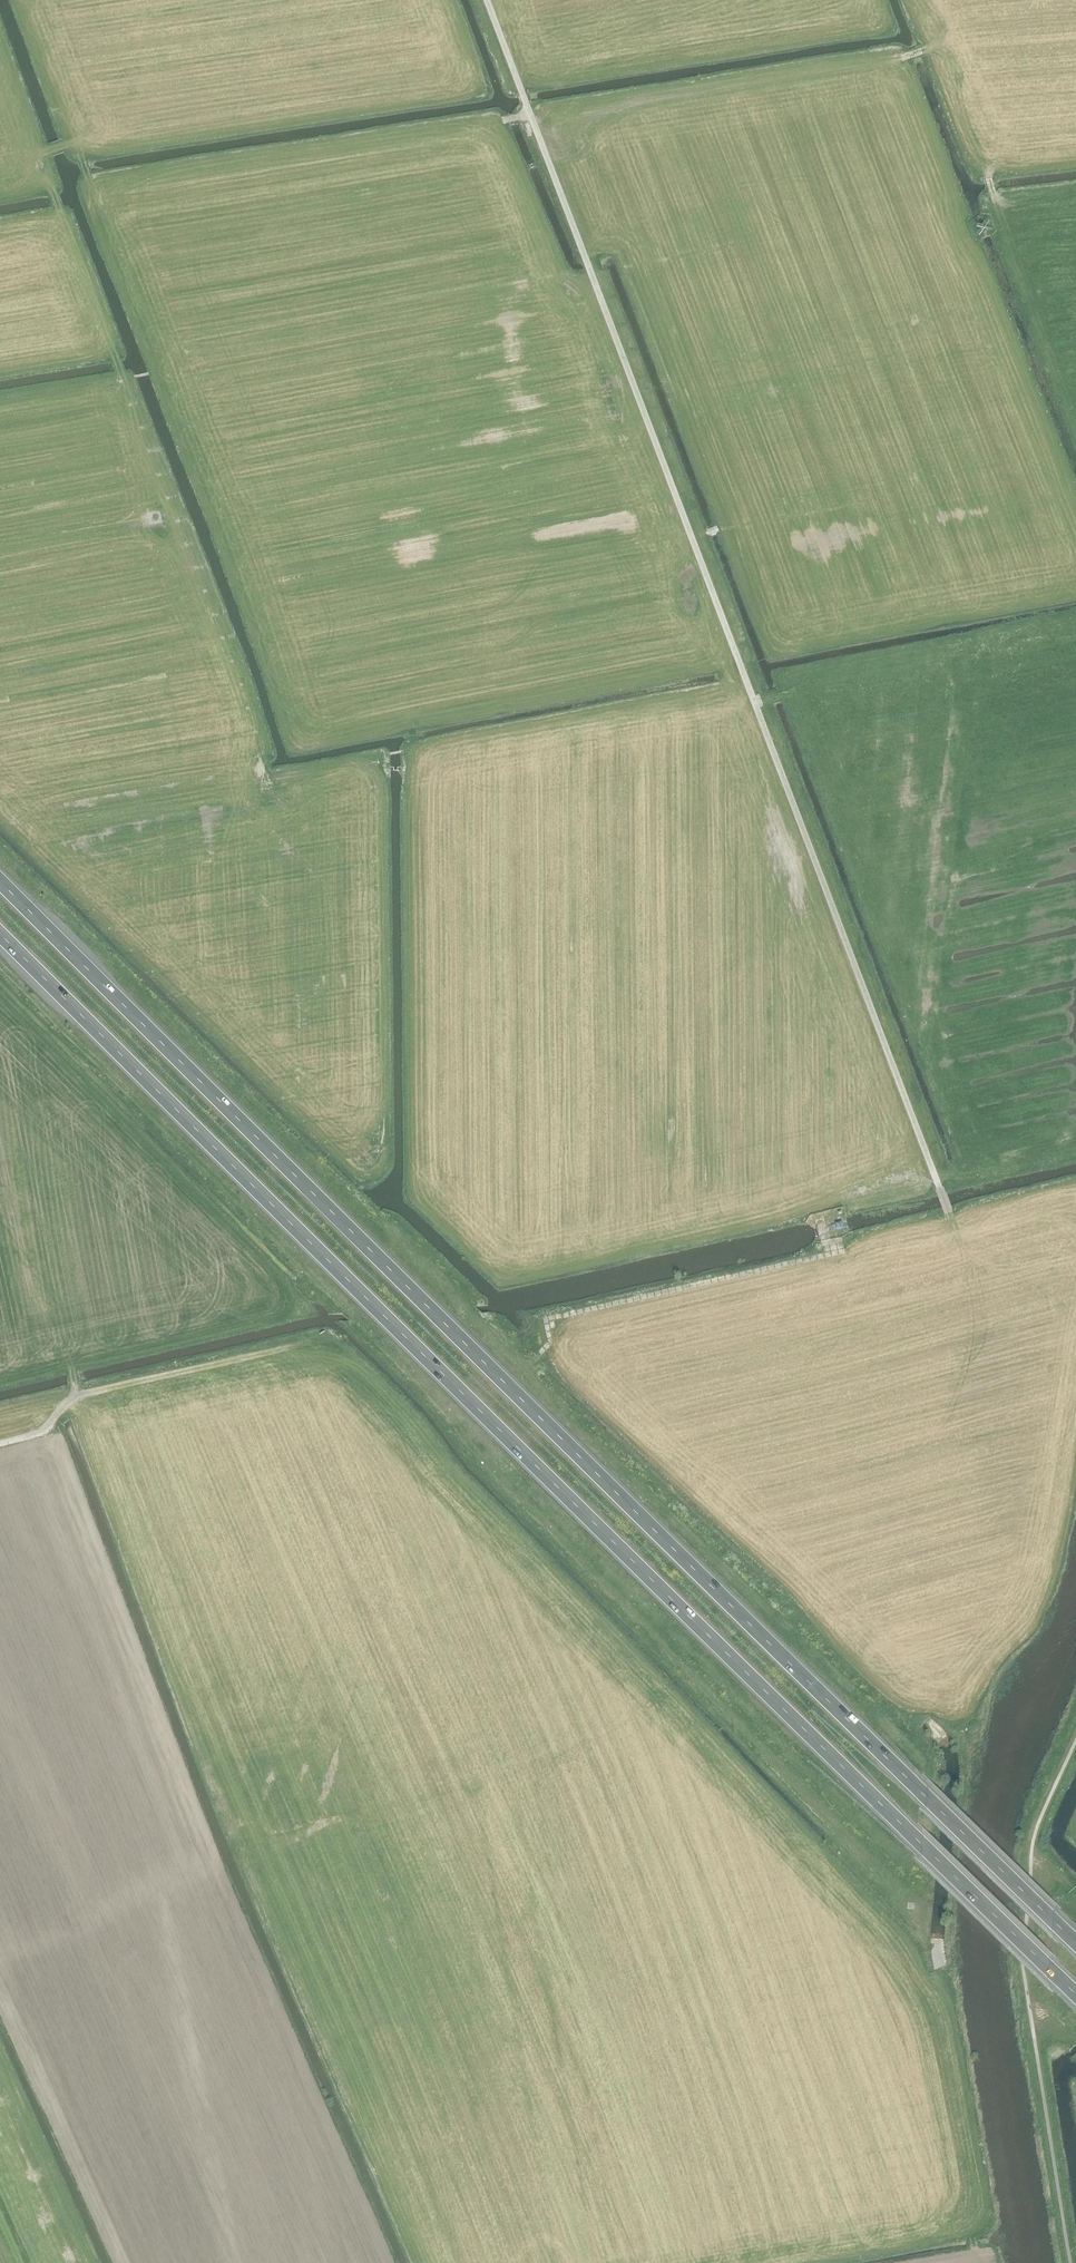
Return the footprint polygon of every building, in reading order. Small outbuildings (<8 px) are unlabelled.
[(985,222),(980,224),(977,225),(980,233),(988,230),(985,222)] [(843,1229),(841,1221),(834,1222),(836,1230),(843,1229)]
